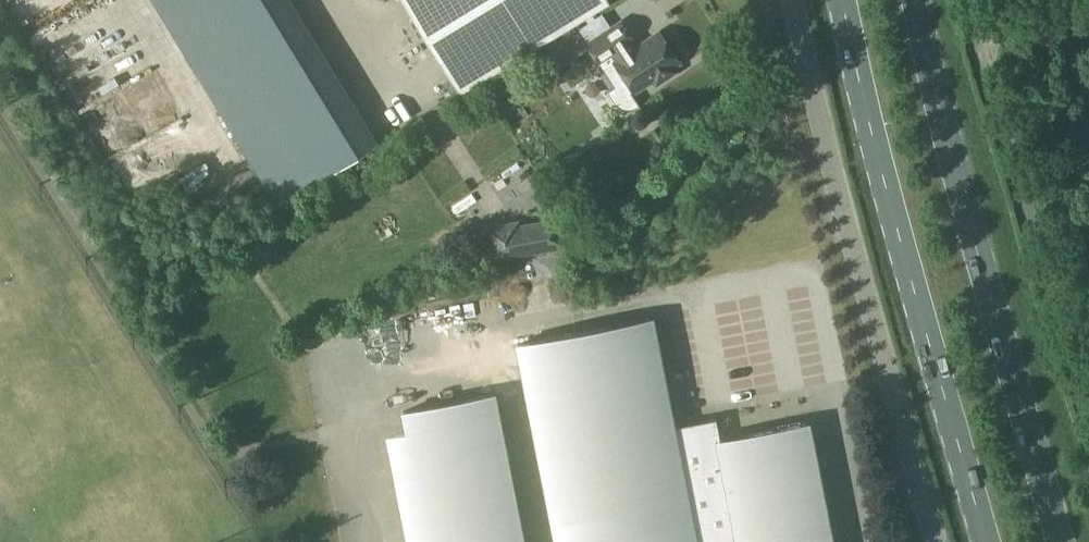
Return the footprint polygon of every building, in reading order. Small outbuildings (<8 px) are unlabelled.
[(244,150),(257,172),(277,204),(379,141),(292,0),(152,0),(244,150)] [(583,15),(587,21),(595,16),(591,10),(608,0),(403,0),(459,91),(536,44),(583,15)] [(621,21),(612,27),(602,13),(595,17),(595,16),(587,21),(588,22),(576,30),(572,23),(538,46),(554,69),(589,47),(598,61),(611,53),(616,60),(614,62),(633,92),(657,76),(660,80),(675,70),(672,66),(679,62),(659,32),(633,49),(628,41),(632,39),(621,21)] [(562,216),(559,216),(520,223),(519,219),(483,225),(490,260),(568,246),(568,245),(572,244),(567,216),(563,217),(562,216)] [(807,422),(719,439),(715,417),(672,425),(650,316),(517,342),(556,541),(830,541),(807,422)] [(492,392),(403,410),(429,541),(522,541),(492,392)]
